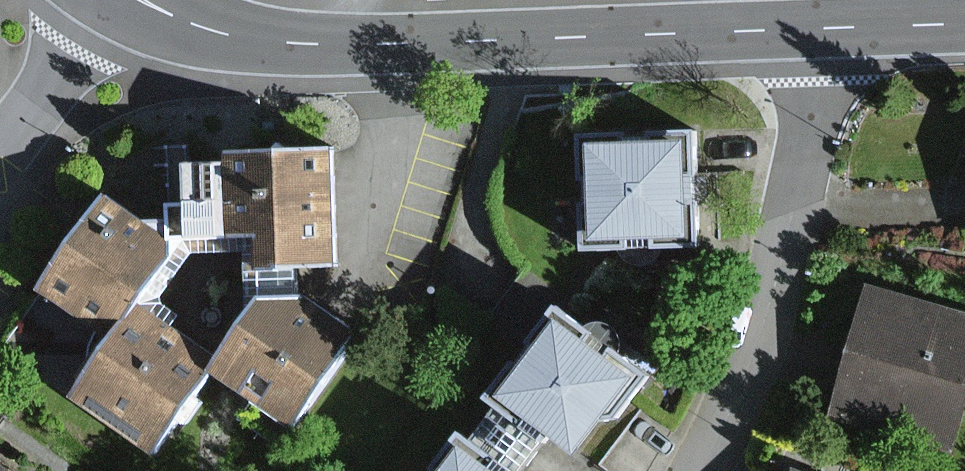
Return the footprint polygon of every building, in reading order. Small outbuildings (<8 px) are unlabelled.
[(678,228),(669,139),(571,149),(581,238),(678,228)] [(346,252),(342,150),(233,154),(236,224),(265,223),(266,255),(346,252)] [(110,193),(46,285),(122,338),(149,299),(186,246),(110,193)] [(227,352),(219,365),(261,392),(302,418),(360,329),(308,296),(260,301),(227,352)] [(227,352),(149,299),(122,338),(84,394),(163,447),(219,365),(227,352)] [(952,440),(964,379),(964,321),(867,300),(842,417),(952,440)] [(593,356),(545,321),(490,396),(499,401),(543,434),(566,451),(590,419),(605,415),(636,373),(613,357),(593,356)] [(482,470),(515,470),(543,434),(499,401),(458,453),(482,470)] [(447,445),(427,470),(482,470),(458,453),(447,445)]
